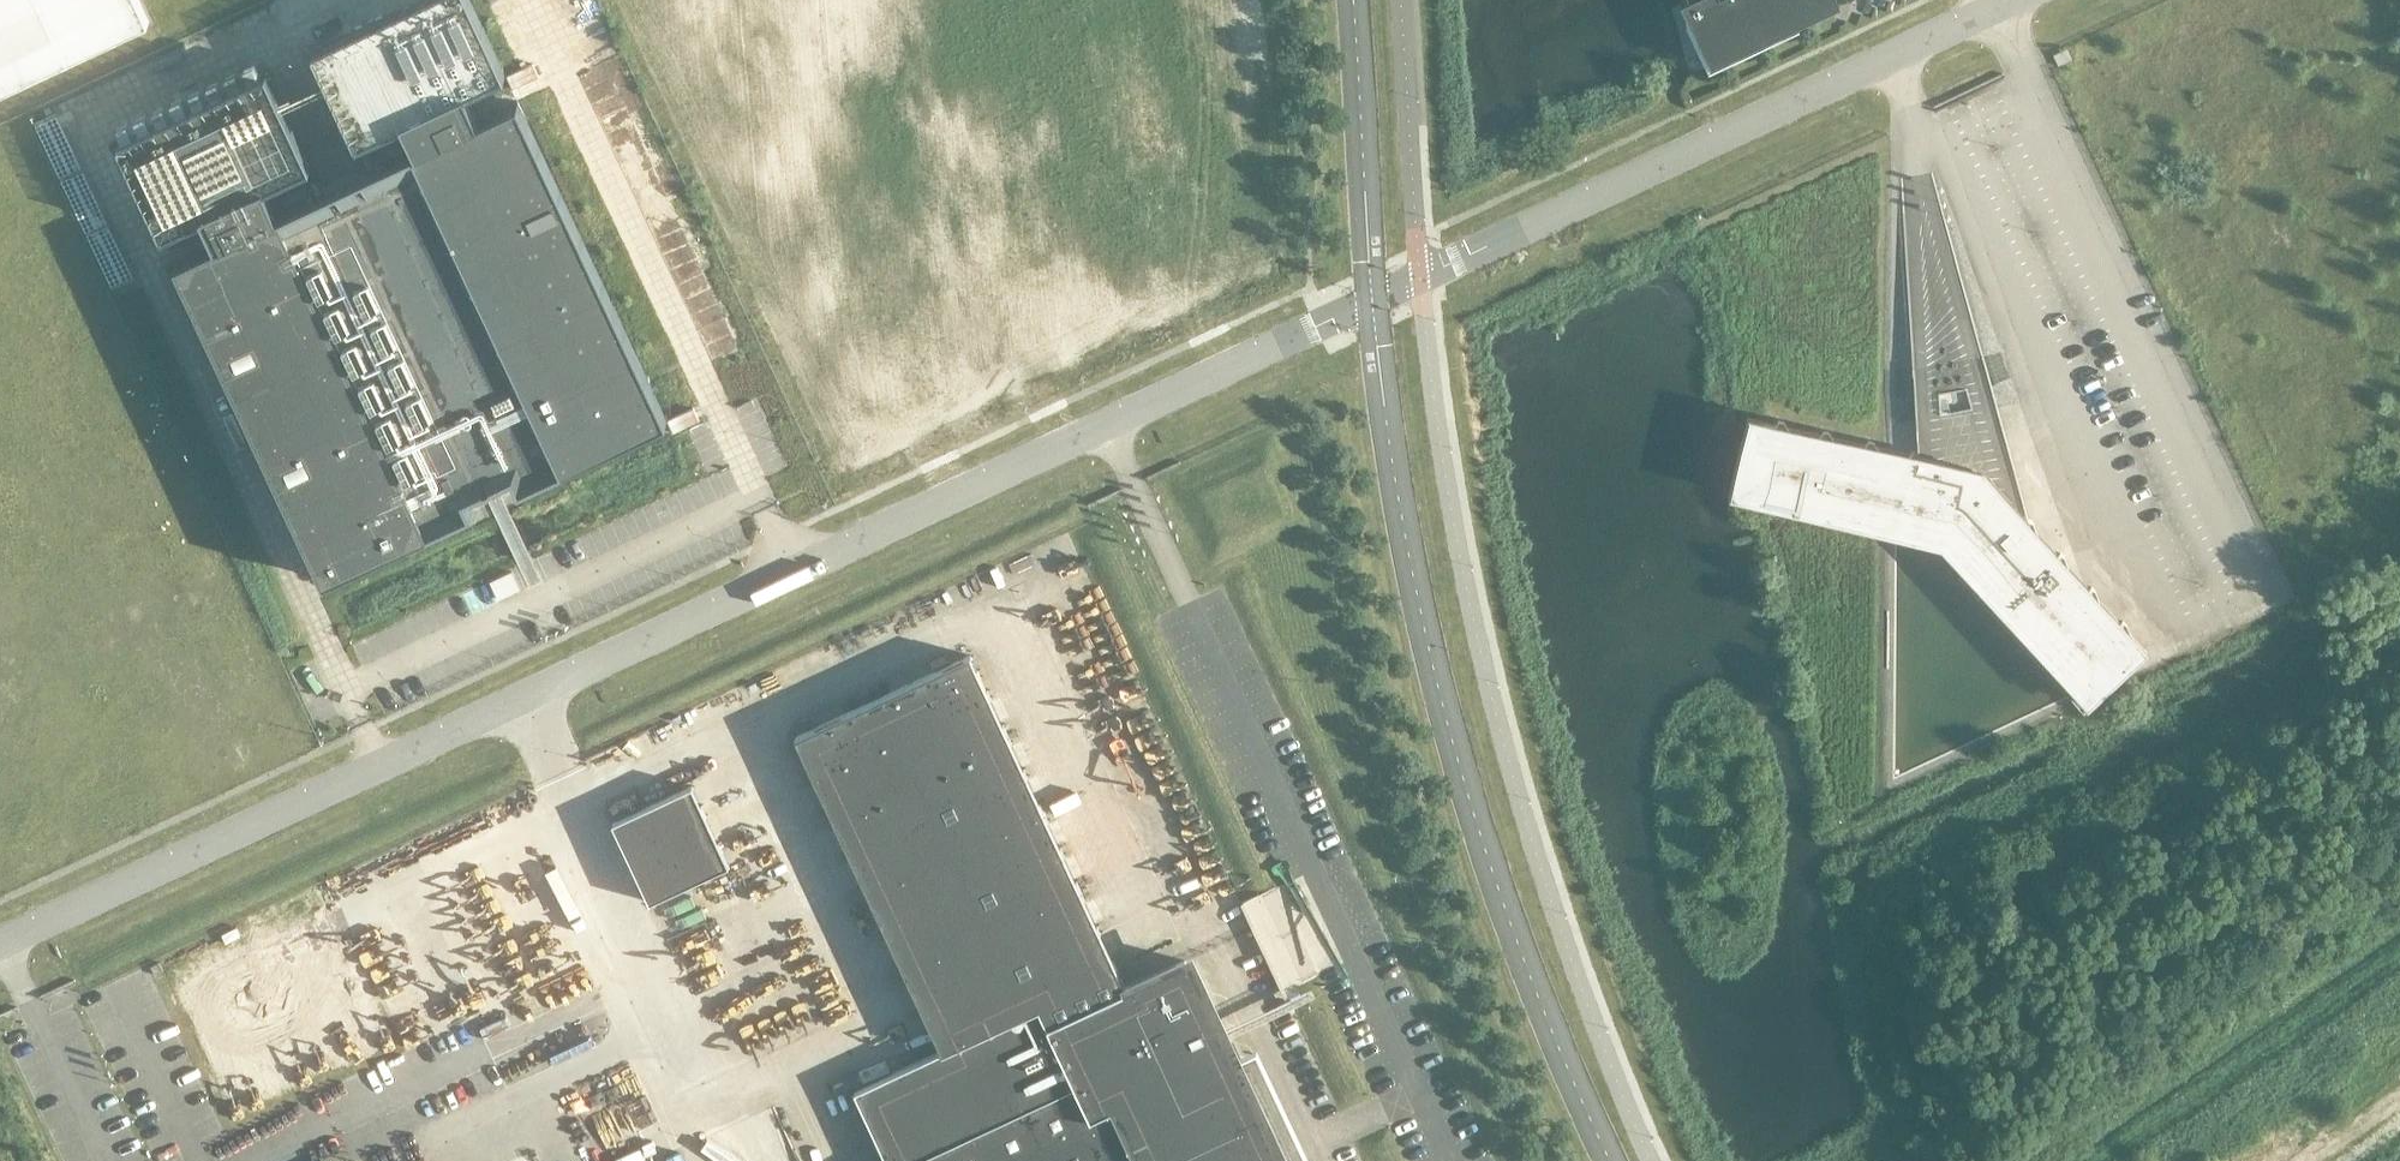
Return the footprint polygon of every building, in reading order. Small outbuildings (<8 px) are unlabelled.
[(149,21),(139,0),(0,0),(0,91),(149,21)] [(409,5),(401,8),(398,0),(396,0),(387,5),(391,13),(383,17),(379,8),(368,13),(373,22),(365,25),(361,16),(350,21),(354,30),(347,33),(343,25),(332,30),(336,39),(329,42),(325,33),(314,38),(318,47),(313,50),(357,144),(403,122),(416,150),(278,214),(265,187),(311,165),(267,71),(261,74),(257,65),(246,70),(251,79),(243,82),(239,73),(228,79),(233,87),(225,91),(221,82),(210,87),(214,96),(207,99),(203,90),(192,96),(196,104),(189,108),(185,99),(174,104),(178,113),(171,116),(167,107),(156,112),(160,121),(153,124),(149,116),(138,121),(142,130),(135,133),(131,124),(120,129),(124,138),(119,141),(163,235),(202,216),(215,244),(176,262),(325,579),(472,510),(465,496),(487,485),(487,487),(489,486),(491,485),(490,484),(512,474),(519,488),(667,419),(518,102),(479,120),(466,93),(505,74),(470,0),(406,0),(409,5)] [(1690,9),(1685,11),(1710,64),(1811,17),(1809,11),(1831,0),(1688,0),(1690,9)] [(1890,446),(1748,412),(1728,494),(1886,531),(1940,544),(2087,704),(2148,647),(1984,468),(1890,446)] [(794,736),(941,1049),(1117,967),(970,654),(794,736)] [(691,784),(612,822),(649,901),(729,864),(691,784)] [(941,1049),(854,1090),(887,1160),(1308,1160),(1256,1050),(1232,1061),(1184,959),(1126,987),(1117,967),(941,1049)]
